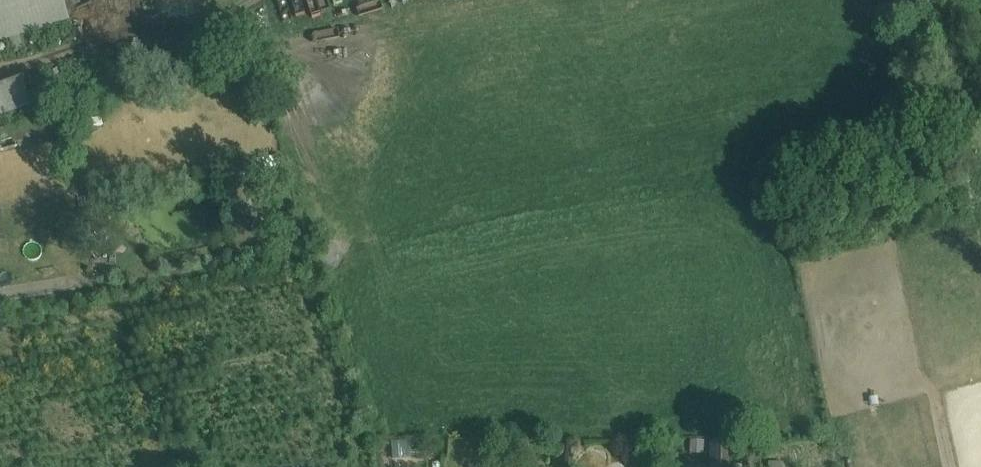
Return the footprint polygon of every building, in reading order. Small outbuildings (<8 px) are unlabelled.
[(20,38),(70,22),(63,0),(0,0),(0,44),(9,41),(20,38)] [(284,5),(284,23),(301,23),(301,5),(284,5)] [(20,38),(9,41),(14,55),(24,52),(20,38)] [(30,108),(28,103),(30,102),(24,84),(25,83),(24,78),(0,87),(0,118),(30,108)] [(703,456),(704,442),(690,441),(689,455),(703,456)] [(410,442),(392,444),(392,461),(411,460),(410,442)] [(733,443),(709,443),(708,466),(732,466),(733,443)]
